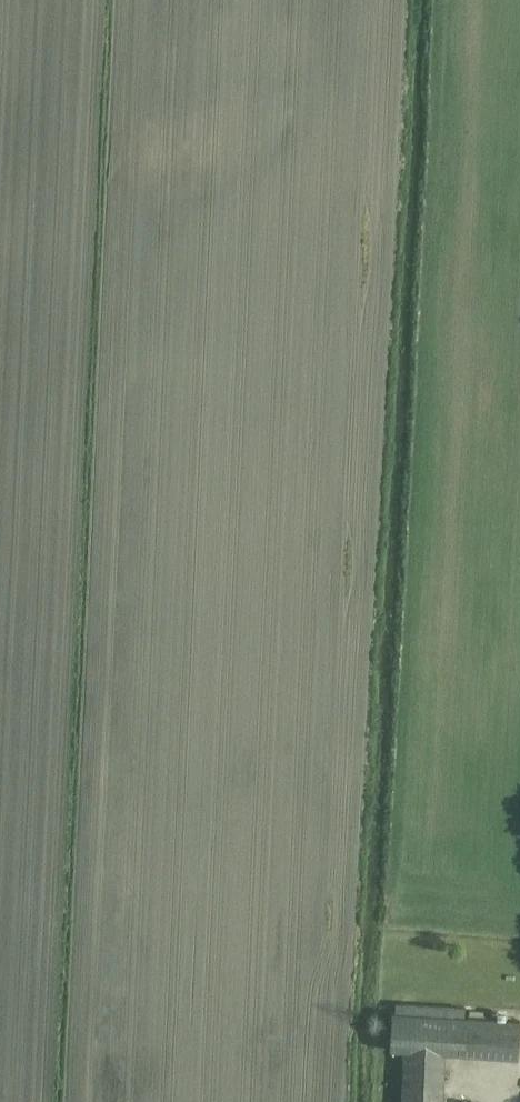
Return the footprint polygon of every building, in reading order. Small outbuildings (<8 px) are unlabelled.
[(465,1018),(465,1006),(394,1002),(394,1014),(392,1014),(390,1050),(405,1051),(402,1101),(442,1101),(445,1054),(516,1059),(518,1021),(465,1018)]
